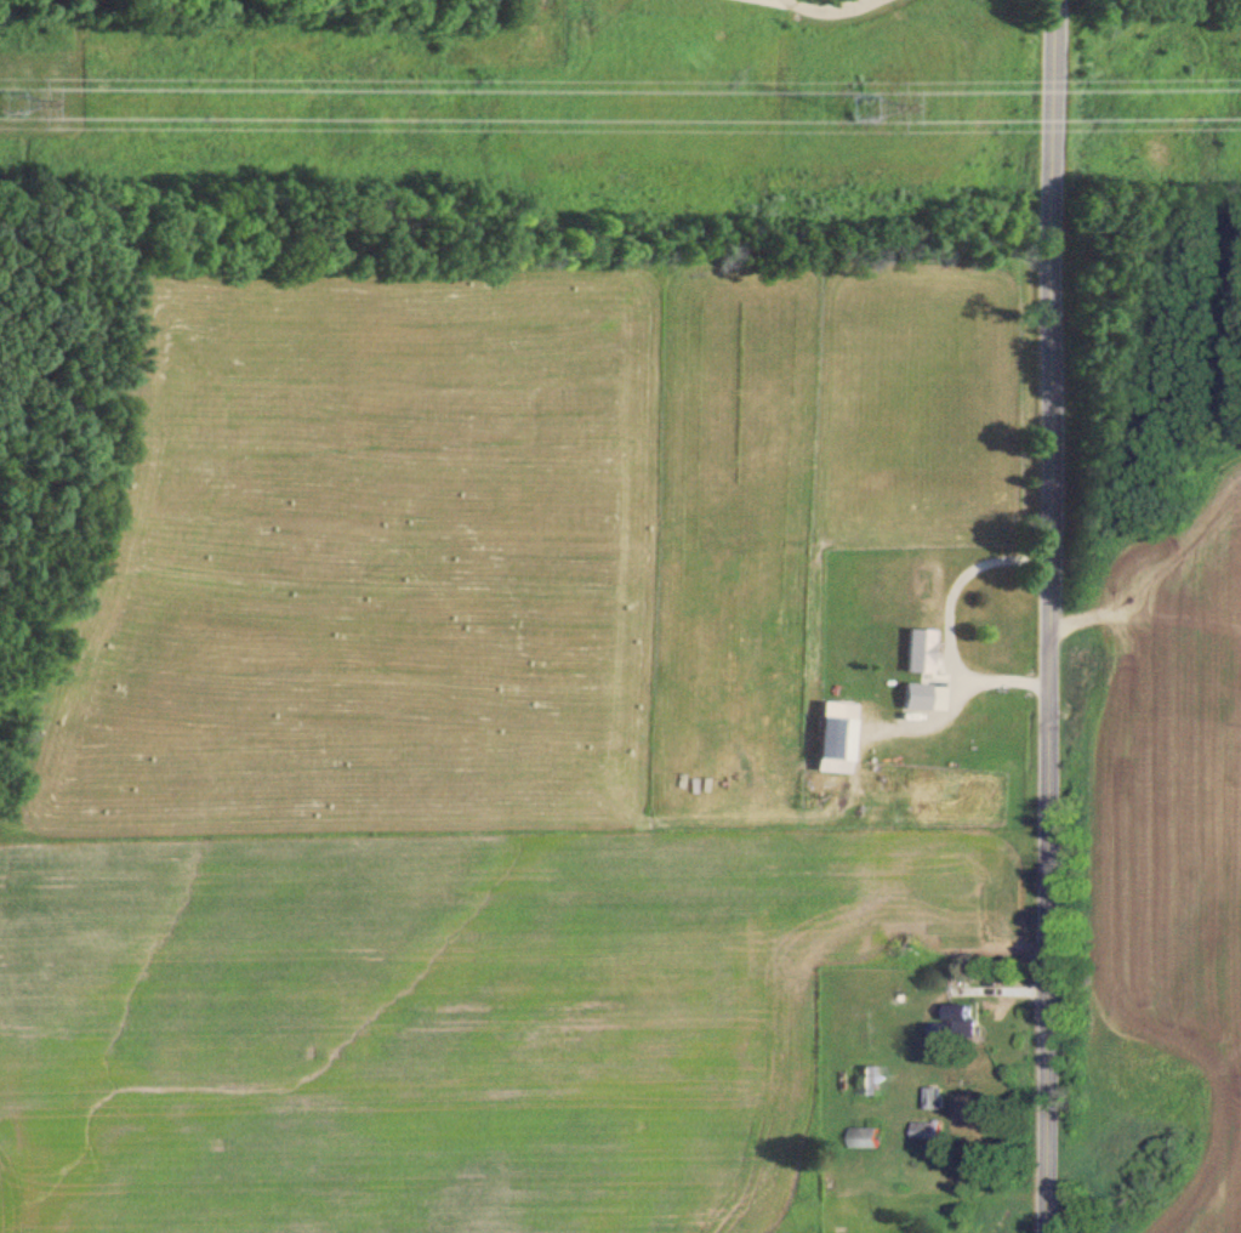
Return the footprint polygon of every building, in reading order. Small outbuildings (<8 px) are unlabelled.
[(931,629),(905,629),(905,672),(931,672),(931,629)] [(928,684),(902,684),(902,710),(928,710),(928,684)] [(853,704),(819,702),(816,773),(849,775),(853,704)] [(983,1005),(952,1006),(952,1022),(935,1022),(936,1040),(984,1038),(983,1005)] [(861,1096),(882,1096),(882,1066),(861,1066),(861,1096)] [(944,1111),(944,1089),(928,1089),(928,1111),(944,1111)] [(915,1140),(943,1140),(943,1124),(915,1124),(915,1140)] [(854,1149),(882,1149),(882,1129),(854,1129),(854,1149)]
